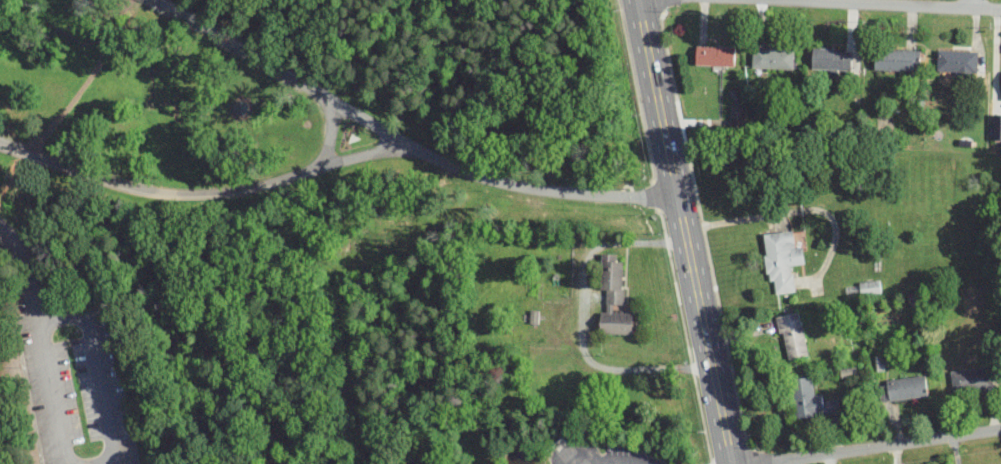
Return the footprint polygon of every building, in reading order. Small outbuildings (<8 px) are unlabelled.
[(735,45),(696,45),(696,66),(735,66),(735,45)] [(784,67),(784,47),(753,47),(753,67),(784,67)] [(852,70),(852,48),(816,48),(816,70),(852,70)] [(875,70),(921,70),(921,49),(875,49),(875,70)] [(937,71),(978,73),(979,51),(938,49),(937,71)] [(991,115),(990,140),(1000,140),(1000,115),(991,115)] [(768,284),(778,283),(778,293),(797,291),(795,266),(805,265),(804,246),(799,246),(797,230),(763,233),(768,284)] [(634,334),(635,310),(623,310),(625,253),(604,253),(602,310),(601,310),(600,333),(634,334)] [(881,293),(880,279),(860,281),(861,295),(881,293)] [(537,323),(538,310),(530,310),(529,323),(537,323)] [(778,315),(786,358),(808,355),(800,312),(778,315)] [(992,366),(951,370),(953,392),(994,388),(992,366)] [(839,377),(855,376),(854,367),(838,368),(839,377)] [(928,397),(926,375),(878,380),(880,401),(928,397)] [(791,378),(795,419),(841,414),(839,393),(815,396),(813,376),(791,378)]
